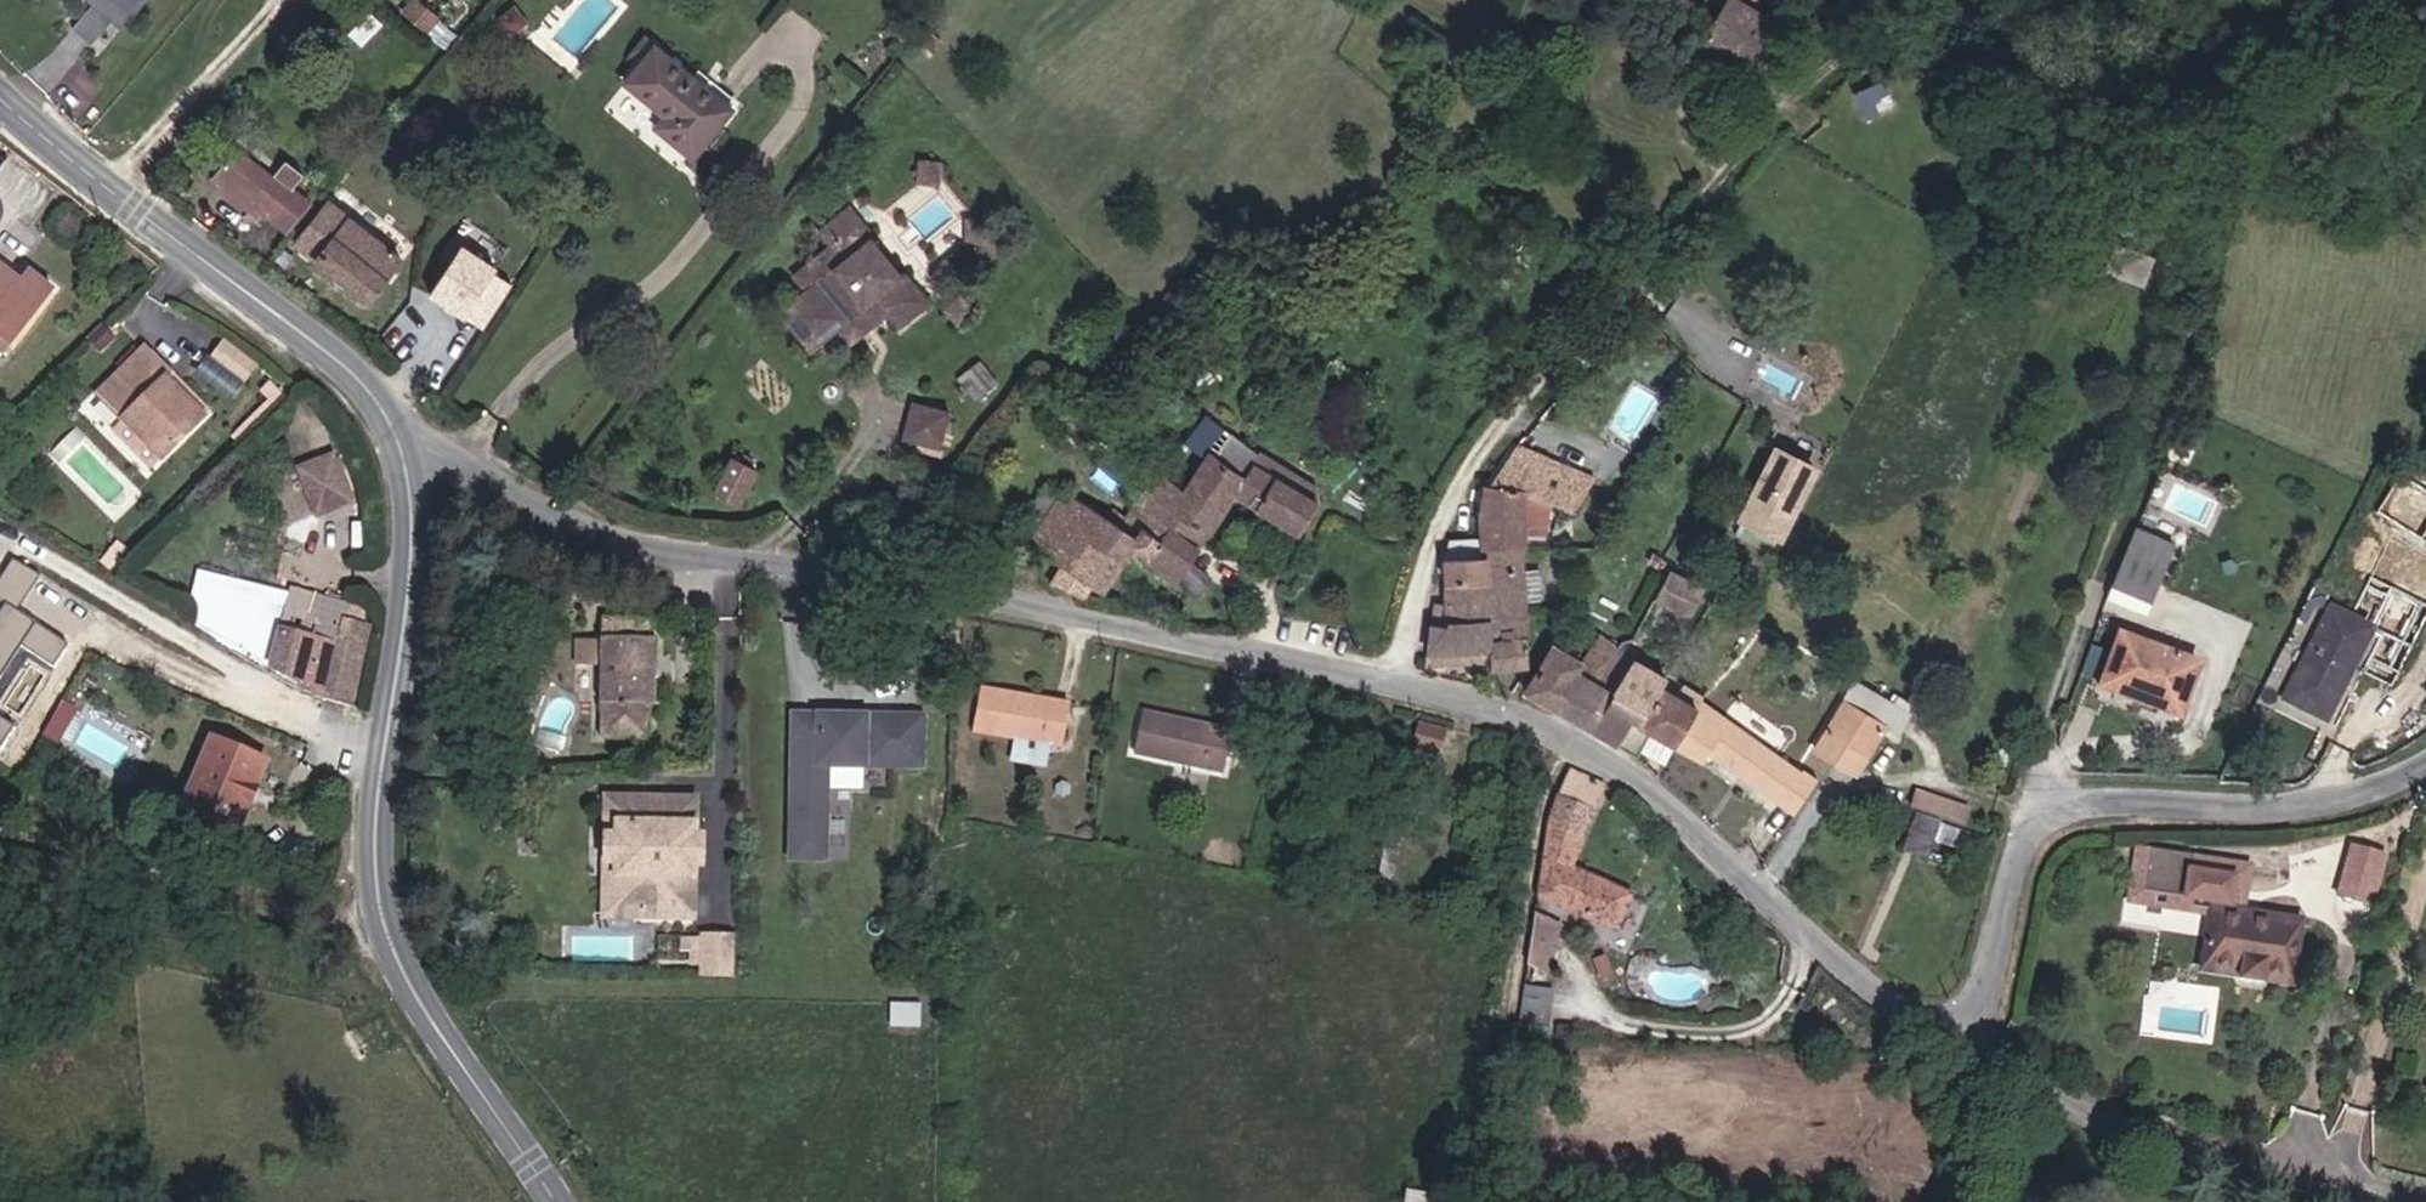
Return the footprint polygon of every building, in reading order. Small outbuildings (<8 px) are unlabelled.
[(140,0),(93,0),(94,2),(72,28),(92,45),(114,18),(120,24),(140,0)] [(417,0),(416,0),(405,13),(429,32),(440,19),(417,0)] [(1772,22),(1734,0),(1729,0),(1706,42),(1750,66),(1772,22)] [(527,23),(514,8),(499,20),(511,36),(527,23)] [(362,46),(381,24),(368,13),(349,35),(362,46)] [(928,56),(942,42),(923,25),(910,39),(928,56)] [(730,109),(654,46),(624,82),(665,115),(672,121),(663,133),(692,157),(730,109)] [(1896,77),(1865,89),(1874,111),(1905,99),(1896,77)] [(663,133),(672,121),(665,115),(655,127),(663,133)] [(291,188),(301,175),(285,162),(273,177),(229,142),(211,164),(219,170),(211,180),(251,212),(255,207),(262,213),(285,232),(309,202),(291,188)] [(940,186),(943,162),(919,159),(916,183),(940,186)] [(402,259),(328,200),(294,245),(368,302),(402,259)] [(930,303),(905,273),(901,275),(871,238),(874,236),(859,217),(849,205),(819,230),(831,244),(793,275),(806,290),(779,312),(810,351),(837,328),(850,344),(851,344),(888,314),(899,327),(930,303)] [(258,218),(262,213),(255,207),(251,212),(258,218)] [(2126,250),(2136,227),(2111,217),(2101,239),(2126,250)] [(1559,248),(1546,238),(1537,249),(1551,259),(1559,248)] [(514,281),(462,248),(431,297),(483,330),(514,281)] [(0,268),(0,346),(5,350),(51,291),(29,273),(21,284),(0,268)] [(971,311),(959,298),(946,309),(958,323),(971,311)] [(113,339),(101,327),(89,339),(101,351),(113,339)] [(248,394),(263,357),(222,340),(207,377),(248,394)] [(204,417),(175,389),(171,394),(160,382),(164,378),(169,373),(143,348),(97,395),(122,421),(161,459),(204,417)] [(998,388),(980,366),(962,380),(980,402),(998,388)] [(175,389),(164,378),(160,382),(171,394),(175,389)] [(939,448),(949,412),(912,402),(903,439),(939,448)] [(1319,489),(1280,464),(1272,476),(1254,464),(1259,455),(1216,423),(1205,415),(1204,415),(1184,442),(1205,456),(1183,490),(1152,464),(1136,482),(1206,535),(1233,493),(1299,532),(1319,498),(1319,489)] [(161,459),(122,421),(110,431),(149,470),(161,459)] [(1573,510),(1595,476),(1518,444),(1490,485),(1485,484),(1479,515),(1481,537),(1482,549),(1520,548),(1523,548),(1523,534),(1545,533),(1549,501),(1573,510)] [(1343,461),(1327,451),(1319,464),(1335,474),(1343,461)] [(1777,535),(1810,468),(1777,452),(1744,518),(1777,535)] [(352,502),(338,463),(336,464),(332,455),(298,468),(316,517),(352,502)] [(1280,464),(1259,455),(1254,464),(1272,476),(1280,464)] [(740,506),(758,471),(731,457),(713,493),(740,506)] [(1131,477),(1137,469),(1129,463),(1123,472),(1131,477)] [(2404,476),(2396,490),(2425,509),(2425,489),(2404,476)] [(1192,554),(1206,535),(1136,482),(1127,493),(1135,501),(1125,516),(1118,526),(1107,518),(1065,489),(1029,544),(1062,566),(1052,585),(1083,598),(1091,586),(1101,592),(1132,546),(1199,594),(1215,571),(1192,554)] [(2379,513),(2425,543),(2425,509),(2396,490),(2394,489),(2379,513)] [(1118,526),(1125,516),(1114,508),(1107,518),(1118,526)] [(2136,528),(2112,585),(2150,601),(2174,545),(2136,528)] [(1524,603),(1522,570),(1520,548),(1482,549),(1481,537),(1449,539),(1445,558),(1445,605),(1434,603),(1431,623),(1490,619),(1526,616),(1524,603)] [(115,564),(126,551),(115,542),(105,556),(115,564)] [(1656,565),(1659,557),(1654,554),(1650,562),(1656,565)] [(14,559),(0,580),(0,602),(3,604),(0,608),(0,671),(18,643),(52,665),(66,642),(15,610),(38,575),(14,559)] [(1538,602),(1535,569),(1522,570),(1524,603),(1538,602)] [(367,632),(371,612),(340,604),(339,606),(325,602),(289,592),(288,596),(201,575),(190,625),(213,639),(245,656),(291,682),(314,695),(322,700),(350,708),(367,632)] [(1682,603),(1688,592),(1669,583),(1664,593),(1682,603)] [(2150,601),(2112,585),(2108,596),(2146,612),(2150,601)] [(584,589),(582,602),(603,606),(605,592),(584,589)] [(340,604),(342,594),(327,591),(325,602),(339,606),(340,604)] [(2371,629),(2330,609),(2285,700),(2325,720),(2371,629)] [(1526,616),(1490,619),(1491,650),(1491,662),(1491,668),(1529,666),(1526,616)] [(654,704),(655,640),(650,639),(650,619),(603,618),(602,639),(600,639),(599,704),(601,703),(600,738),(648,739),(649,705),(654,704)] [(1490,619),(1431,623),(1427,653),(1491,650),(1490,619)] [(1626,652),(1598,635),(1582,663),(1577,671),(1555,710),(1590,729),(1633,658),(1634,657),(1633,655),(1635,651),(1629,647),(1626,652)] [(2198,665),(2120,636),(2100,688),(2179,717),(2198,665)] [(223,704),(245,656),(213,639),(191,688),(206,694),(205,698),(223,704)] [(1555,710),(1577,671),(1582,663),(1552,646),(1525,692),(1555,710)] [(1491,662),(1491,650),(1427,653),(1426,665),(1491,662)] [(1590,729),(1617,744),(1630,720),(1638,725),(1650,705),(1660,687),(1663,684),(1666,677),(1633,658),(1590,729)] [(1856,774),(1885,726),(1861,711),(1871,691),(1854,680),(1815,750),(1856,774)] [(1801,774),(1702,701),(1683,689),(1678,697),(1660,687),(1650,705),(1638,725),(1702,762),(1708,752),(1793,812),(1795,813),(1817,779),(1803,770),(1801,774)] [(1062,746),(1070,705),(980,689),(972,730),(1062,746)] [(1906,710),(1910,704),(1898,697),(1894,704),(1871,691),(1861,711),(1885,726),(1899,734),(1911,713),(1906,710)] [(50,733),(62,741),(83,709),(71,701),(50,733)] [(16,722),(0,712),(0,746),(16,722)] [(1223,772),(1231,732),(1142,713),(1133,752),(1223,772)] [(827,863),(827,769),(865,769),(865,756),(888,756),(888,769),(922,769),(922,719),(864,719),(864,728),(847,728),(847,719),(818,719),(818,740),(793,740),(793,863),(827,863)] [(818,740),(818,719),(793,719),(793,740),(818,740)] [(1439,758),(1446,730),(1421,724),(1417,722),(1410,749),(1439,758)] [(238,828),(266,761),(210,738),(182,804),(238,828)] [(1433,781),(1439,758),(1408,749),(1403,773),(1429,779),(1433,781)] [(1793,812),(1708,752),(1702,762),(1787,822),(1793,812)] [(1568,868),(1607,786),(1568,770),(1557,794),(1548,822),(1543,858),(1537,895),(1615,930),(1630,897),(1568,868)] [(1427,839),(1439,785),(1410,778),(1396,836),(1402,837),(1403,836),(1414,839),(1415,836),(1427,839)] [(1969,809),(1918,791),(1912,807),(1963,824),(1969,809)] [(605,797),(605,834),(616,834),(616,798),(605,797)] [(616,834),(605,834),(604,863),(616,863),(616,901),(644,902),(644,917),(693,918),(693,866),(695,836),(695,799),(616,798),(616,834)] [(1927,858),(1940,822),(1915,813),(1902,849),(1927,858)] [(1953,821),(1944,842),(1961,849),(1969,827),(1953,821)] [(700,866),(701,836),(695,836),(693,866),(700,866)] [(2374,902),(2388,854),(2350,843),(2337,891),(2374,902)] [(2193,855),(2152,849),(2145,891),(2187,897),(2193,855)] [(644,917),(644,902),(616,901),(616,863),(604,863),(604,916),(644,917)] [(1479,900),(1482,888),(1464,883),(1461,896),(1479,900)] [(1631,937),(1646,904),(1630,897),(1615,930),(1631,937)] [(2302,921),(2211,907),(2201,967),(2239,973),(2239,977),(2264,981),(2265,972),(2294,977),(2302,921)] [(1535,914),(1531,935),(1550,943),(1558,924),(1535,914)] [(735,977),(735,934),(705,933),(705,937),(704,954),(704,976),(735,977)] [(1531,935),(1527,961),(1542,963),(1551,944),(1550,943),(1531,935)] [(683,936),(683,953),(704,954),(705,937),(683,936)] [(1556,1024),(1559,987),(1527,985),(1524,1021),(1556,1024)] [(920,1024),(920,1006),(890,1006),(889,1024),(920,1024)] [(2018,1114),(2024,1102),(2007,1093),(2001,1105),(2018,1114)] [(1451,1197),(1406,1190),(1404,1201),(1450,1201),(1451,1197)]
